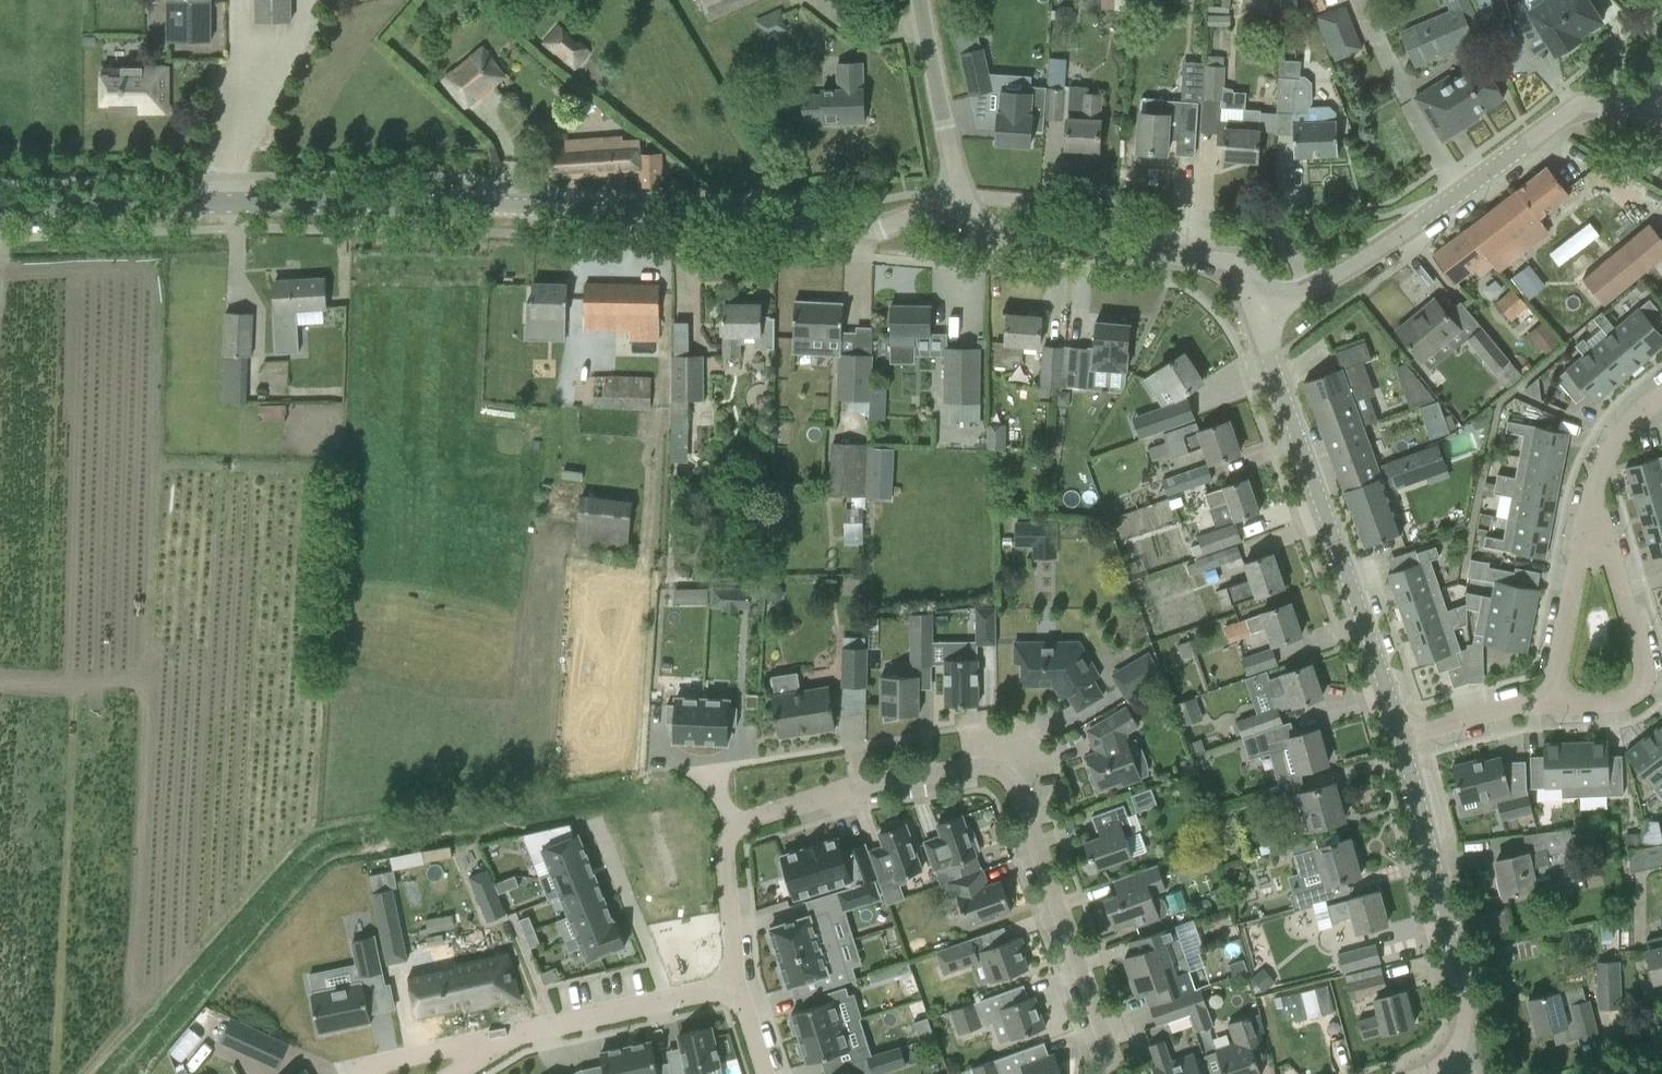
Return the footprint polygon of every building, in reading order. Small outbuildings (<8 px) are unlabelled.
[(167,41),(210,41),(210,0),(167,0),(167,41)] [(255,21),(291,21),(291,0),(255,0),(255,21)] [(707,19),(750,0),(698,0),(707,19)] [(1101,9),(1126,11),(1127,0),(1102,0),(1101,9)] [(1400,32),(1415,67),(1474,42),(1470,33),(1480,29),(1468,0),(1445,0),(1449,11),(1400,32)] [(1495,20),(1511,15),(1505,0),(1489,0),(1495,20)] [(1578,37),(1577,37),(1554,0),(1521,0),(1513,5),(1525,43),(1541,33),(1555,55),(1561,52),(1563,55),(1576,47),(1574,43),(1580,40),(1578,37)] [(1577,37),(1578,37),(1590,29),(1592,32),(1599,27),(1598,24),(1601,22),(1587,0),(1554,0),(1577,37)] [(1208,8),(1208,28),(1229,28),(1230,9),(1208,8)] [(1349,8),(1319,18),(1333,59),(1363,48),(1349,8)] [(549,51),(574,72),(583,61),(558,40),(549,51)] [(440,81),(464,110),(507,77),(482,46),(440,81)] [(960,54),(970,96),(992,91),(982,48),(960,54)] [(1046,119),(1063,120),(1066,59),(1050,57),(1046,119)] [(1312,103),(1311,83),(1304,77),(1299,77),(1300,61),(1279,60),(1278,81),(1276,115),(1292,115),(1294,158),(1337,156),(1336,134),(1336,121),(1336,112),(1328,106),(1309,106),(1312,103)] [(1503,97),(1481,62),(1432,92),(1429,88),(1414,98),(1442,142),(1478,119),(1475,115),(1503,97)] [(838,90),(821,91),(821,95),(802,95),(803,121),(822,120),(822,124),(863,123),(861,63),(837,64),(838,90)] [(1205,99),(1222,100),(1223,67),(1206,66),(1205,99)] [(167,112),(167,74),(156,74),(156,67),(122,67),(122,69),(101,69),(101,108),(139,108),(139,112),(167,112)] [(1025,93),(1000,92),(998,113),(995,144),(1029,146),(1030,131),(1043,132),(1045,87),(1026,86),(1025,93)] [(1099,121),(1101,95),(1087,94),(1087,87),(1070,86),(1067,119),(1067,127),(1065,149),(1098,151),(1099,129),(1100,121),(1099,121)] [(1136,153),(1166,155),(1168,131),(1196,133),(1198,103),(1146,99),(1145,113),(1139,113),(1136,153)] [(1224,146),(1223,159),(1257,161),(1259,140),(1259,131),(1260,110),(1243,109),(1220,108),(1219,121),(1218,121),(1216,145),(1224,146)] [(540,148),(540,158),(542,180),(639,173),(639,187),(661,186),(660,164),(659,154),(638,155),(637,141),(621,142),(620,138),(572,141),(573,145),(540,148)] [(1547,230),(1538,219),(1569,195),(1547,166),(1466,230),(1493,266),(1496,271),(1547,230)] [(1604,306),(1661,257),(1661,239),(1649,224),(1582,279),(1604,306)] [(1493,266),(1466,230),(1431,256),(1454,285),(1473,270),(1479,277),(1493,266)] [(324,302),(323,280),(273,283),(275,304),(275,311),(276,311),(277,353),(296,352),(295,309),(324,308),(324,302)] [(1639,280),(1633,285),(1641,293),(1647,289),(1639,280)] [(540,325),(539,340),(564,341),(565,316),(566,316),(566,286),(532,285),(531,304),(526,304),(525,325),(540,325)] [(584,306),(584,316),(584,328),(630,329),(630,339),(657,340),(658,317),(658,307),(659,286),(584,285),(584,306)] [(1397,332),(1411,348),(1421,360),(1459,329),(1435,300),(1397,332)] [(1615,329),(1643,362),(1661,346),(1661,336),(1660,334),(1661,333),(1661,315),(1649,300),(1615,329)] [(840,341),(842,304),(794,301),(792,352),(813,353),(814,340),(840,341)] [(774,350),(774,318),(761,318),(761,305),(723,305),(723,327),(723,336),(723,358),(739,358),(740,336),(756,336),(756,345),(758,350),(763,352),(769,352),(769,350),(774,350)] [(890,346),(914,347),(915,336),(930,336),(930,306),(890,306),(890,346)] [(1601,329),(1585,342),(1619,383),(1643,362),(1615,329),(1601,312),(1593,319),(1601,329)] [(222,403),(245,404),(247,356),(250,356),(252,314),(225,313),(223,355),(222,403)] [(1005,343),(995,342),(993,367),(1012,368),(1013,363),(1021,363),(1022,346),(1039,347),(1039,339),(1041,318),(1007,315),(1005,343)] [(1125,371),(1127,352),(1128,352),(1130,325),(1095,322),(1093,344),(1093,348),(1087,347),(1087,349),(1086,368),(1125,371)] [(1510,362),(1510,361),(1481,327),(1466,340),(1491,370),(1506,388),(1522,375),(1519,371),(1518,371),(1510,362)] [(974,339),(974,348),(979,348),(985,348),(985,340),(974,339)] [(1619,383),(1585,342),(1582,339),(1575,346),(1583,356),(1555,379),(1576,403),(1586,394),(1594,404),(1619,383)] [(974,348),(944,347),(944,403),(949,403),(949,421),(978,422),(979,348),(974,348)] [(1040,385),(1060,387),(1063,348),(1043,347),(1040,385)] [(1086,368),(1087,349),(1063,347),(1063,348),(1060,387),(1084,388),(1086,368)] [(835,400),(868,402),(870,356),(838,354),(835,400)] [(1158,371),(1144,380),(1154,395),(1168,386),(1176,399),(1181,396),(1202,382),(1183,354),(1158,371)] [(688,401),(704,400),(703,355),(671,356),(672,434),(688,434),(688,401)] [(1515,358),(1510,361),(1510,362),(1518,371),(1519,371),(1523,367),(1515,358)] [(1352,401),(1371,394),(1359,362),(1304,382),(1344,491),(1381,478),(1377,467),(1352,401)] [(1395,368),(1409,409),(1433,400),(1405,365),(1395,368)] [(592,375),(591,407),(649,410),(650,377),(592,375)] [(1525,393),(1541,400),(1538,378),(1525,389),(1525,393)] [(1069,392),(1056,392),(1055,406),(1068,407),(1069,392)] [(1162,407),(1132,417),(1140,439),(1194,420),(1187,398),(1186,398),(1162,407)] [(286,405),(258,406),(259,421),(286,421),(286,405)] [(1492,406),(1490,405),(1471,421),(1474,429),(1488,424),(1492,406)] [(1441,416),(1424,423),(1430,438),(1447,432),(1441,416)] [(1239,453),(1228,422),(1199,431),(1196,423),(1163,434),(1166,443),(1147,449),(1152,464),(1204,446),(1210,463),(1222,459),(1223,460),(1226,459),(1226,458),(1239,453)] [(1523,435),(1518,457),(1562,465),(1568,433),(1507,422),(1505,432),(1523,435)] [(1005,449),(1005,426),(986,425),(986,449),(1005,449)] [(1384,448),(1388,460),(1414,451),(1410,439),(1384,448)] [(828,494),(866,495),(866,445),(831,444),(828,494)] [(1381,478),(1344,491),(1364,547),(1401,533),(1386,492),(1446,470),(1437,445),(1377,467),(1381,478)] [(751,453),(750,463),(758,463),(759,454),(751,453)] [(1497,474),(1495,484),(1495,485),(1556,496),(1562,465),(1518,457),(1515,478),(1497,474)] [(1661,491),(1661,457),(1625,467),(1634,499),(1661,491)] [(1162,480),(1167,496),(1211,481),(1206,466),(1162,480)] [(1209,509),(1216,527),(1234,521),(1259,512),(1247,479),(1223,488),(1204,495),(1209,509)] [(1494,488),(1495,485),(1485,483),(1483,495),(1493,497),(1493,493),(1494,488)] [(1511,497),(1507,519),(1550,527),(1556,496),(1495,485),(1494,488),(1493,493),(1511,497)] [(1643,529),(1661,524),(1661,491),(1634,499),(1643,529)] [(580,497),(575,548),(624,554),(630,502),(580,497)] [(1180,497),(1168,501),(1171,509),(1182,505),(1180,497)] [(843,545),(863,546),(864,509),(844,508),(843,545)] [(1550,527),(1507,519),(1503,540),(1485,536),(1483,547),(1544,558),(1550,527)] [(1015,522),(1015,545),(1056,545),(1056,523),(1015,522)] [(1197,544),(1200,552),(1240,538),(1235,524),(1195,538),(1197,544)] [(1643,529),(1652,560),(1661,557),(1661,524),(1643,529)] [(1197,544),(1191,547),(1194,555),(1200,553),(1200,552),(1197,544)] [(1195,561),(1199,573),(1241,557),(1237,546),(1195,561)] [(1388,574),(1398,605),(1440,591),(1430,561),(1438,558),(1435,548),(1416,554),(1419,564),(1388,574)] [(1244,564),(1250,580),(1227,588),(1233,605),(1255,597),(1284,587),(1273,554),(1244,564)] [(1467,577),(1480,580),(1483,562),(1470,559),(1467,577)] [(680,565),(676,569),(677,574),(681,577),(686,576),(689,572),(688,568),(684,565),(680,565)] [(1466,605),(1466,608),(1478,611),(1532,621),(1538,589),(1511,584),(1514,572),(1487,567),(1484,580),(1494,582),(1491,598),(1466,593),(1466,605)] [(1214,569),(1204,573),(1207,582),(1217,578),(1214,569)] [(691,603),(690,588),(674,588),(674,603),(691,603)] [(1227,588),(1216,592),(1222,609),(1233,605),(1227,588)] [(1398,605),(1408,635),(1466,615),(1466,608),(1466,605),(1446,612),(1440,591),(1398,605)] [(1261,614),(1245,620),(1223,627),(1228,642),(1250,634),(1266,629),(1272,645),(1301,635),(1290,604),(1261,614)] [(975,644),(995,644),(994,608),(975,608),(975,644)] [(1532,621),(1478,611),(1474,634),(1484,636),(1483,644),(1526,653),(1532,621)] [(910,614),(910,664),(932,664),(932,628),(931,612),(910,614)] [(1466,615),(1408,635),(1418,665),(1434,661),(1438,673),(1460,666),(1456,653),(1460,652),(1453,630),(1467,625),(1466,615)] [(1022,686),(1044,686),(1054,686),(1062,699),(1067,696),(1076,712),(1102,696),(1093,681),(1099,677),(1078,642),(1014,643),(1014,663),(1022,663),(1022,686)] [(1467,645),(1467,663),(1478,663),(1478,644),(1467,645)] [(841,685),(866,686),(867,649),(842,649),(841,685)] [(1242,659),(1248,675),(1276,665),(1271,649),(1242,659)] [(944,660),(945,684),(945,706),(978,705),(977,659),(970,659),(969,655),(966,651),(951,651),(949,655),(949,660),(944,660)] [(1112,674),(1126,698),(1163,677),(1148,653),(1112,674)] [(1236,722),(1242,739),(1282,724),(1278,712),(1322,696),(1311,665),(1282,675),(1267,680),(1272,696),(1269,697),(1273,709),(1236,722)] [(880,676),(880,715),(918,715),(918,676),(880,676)] [(771,695),(778,737),(835,728),(828,686),(771,695)] [(1194,697),(1176,704),(1179,715),(1198,708),(1194,697)] [(702,699),(675,698),(675,705),(666,705),(665,723),(674,723),(673,742),(700,743),(702,699)] [(700,743),(726,744),(727,727),(738,727),(739,708),(728,707),(728,700),(702,699),(700,743)] [(1086,756),(1092,774),(1090,775),(1090,778),(1092,783),(1094,786),(1096,785),(1098,789),(1116,783),(1117,786),(1140,778),(1140,776),(1146,774),(1146,768),(1144,762),(1140,758),(1134,760),(1125,734),(1138,726),(1127,708),(1088,731),(1096,753),(1086,756)] [(1282,724),(1242,739),(1248,760),(1290,748),(1297,772),(1327,763),(1318,730),(1294,736),(1290,722),(1282,724)] [(1661,749),(1661,724),(1650,734),(1661,749)] [(1650,734),(1625,753),(1652,788),(1661,780),(1661,749),(1650,734)] [(1607,741),(1575,743),(1577,797),(1623,795),(1621,756),(1608,756),(1607,741)] [(1577,797),(1575,743),(1543,744),(1543,756),(1530,757),(1531,788),(1561,787),(1562,798),(1577,797)] [(1453,789),(1457,804),(1477,799),(1478,803),(1496,798),(1501,820),(1532,812),(1526,783),(1509,788),(1501,757),(1484,761),(1484,758),(1451,766),(1457,788),(1453,789)] [(1281,786),(1269,789),(1275,812),(1286,809),(1293,835),(1310,830),(1322,826),(1343,820),(1333,784),(1305,793),(1301,780),(1281,786)] [(1130,795),(1136,811),(1156,804),(1150,788),(1130,795)] [(1125,838),(1134,835),(1124,805),(1091,817),(1098,838),(1084,843),(1090,860),(1093,859),(1096,869),(1117,861),(1132,856),(1125,838)] [(981,870),(975,855),(974,852),(979,850),(972,832),(968,834),(961,816),(957,818),(952,816),(943,819),(941,823),(937,825),(941,837),(924,843),(928,854),(936,874),(940,885),(948,882),(981,870)] [(921,870),(912,845),(905,825),(899,827),(895,824),(886,827),(884,832),(878,834),(883,847),(868,852),(872,861),(878,878),(878,879),(887,904),(903,898),(898,885),(906,882),(904,876),(921,870)] [(1549,868),(1577,861),(1575,851),(1597,846),(1592,829),(1570,834),(1569,828),(1541,833),(1545,849),(1527,854),(1527,853),(1495,861),(1500,879),(1498,879),(1502,895),(1515,892),(1515,894),(1519,893),(1518,891),(1535,887),(1535,886),(1553,881),(1549,868)] [(555,844),(548,829),(521,835),(533,864),(545,859),(551,873),(587,858),(578,835),(555,844)] [(1640,833),(1625,834),(1625,847),(1640,847),(1640,833)] [(1298,874),(1322,867),(1327,884),(1359,875),(1358,873),(1363,872),(1359,857),(1354,858),(1350,845),(1342,847),(1340,839),(1292,853),(1298,874)] [(868,852),(866,844),(849,850),(842,852),(838,840),(823,845),(823,844),(805,850),(781,858),(782,861),(779,862),(786,884),(789,883),(794,899),(822,890),(821,886),(848,878),(851,887),(861,884),(878,878),(872,861),(868,852)] [(1629,872),(1661,866),(1661,844),(1629,850),(1629,872)] [(1205,851),(1193,855),(1200,874),(1211,870),(1205,851)] [(559,894),(596,880),(587,858),(551,873),(556,886),(544,891),(548,900),(560,895),(559,894)] [(1242,862),(1222,868),(1225,879),(1237,876),(1235,868),(1243,866),(1242,862)] [(1104,899),(1115,930),(1133,923),(1134,928),(1160,918),(1165,916),(1167,911),(1163,900),(1158,898),(1153,900),(1151,895),(1166,890),(1157,865),(1112,881),(1117,895),(1104,899)] [(487,869),(469,877),(487,922),(505,914),(487,869)] [(988,885),(983,872),(982,870),(981,870),(948,882),(953,897),(957,896),(967,926),(990,918),(1011,911),(1000,881),(988,885)] [(518,886),(514,876),(494,884),(498,894),(518,886)] [(841,906),(879,894),(875,879),(861,884),(851,887),(836,892),(841,906)] [(605,902),(596,880),(559,894),(560,895),(568,916),(605,902)] [(1322,884),(1288,894),(1293,909),(1296,908),(1326,899),(1322,884)] [(1348,900),(1327,906),(1332,923),(1353,917),(1357,933),(1386,925),(1378,892),(1348,900)] [(613,923),(605,902),(568,916),(577,937),(577,938),(613,923)] [(395,905),(375,909),(385,953),(404,949),(395,905)] [(838,943),(828,910),(769,929),(770,932),(766,934),(771,951),(776,950),(779,962),(838,943)] [(534,930),(528,916),(518,920),(524,934),(534,930)] [(447,917),(425,922),(428,935),(450,930),(447,917)] [(624,946),(614,922),(613,923),(577,938),(577,937),(565,942),(569,952),(581,947),(586,961),(624,946)] [(1124,957),(1131,977),(1186,957),(1175,926),(1128,942),(1132,954),(1124,957)] [(1234,926),(1220,931),(1225,943),(1238,938),(1234,926)] [(540,944),(534,930),(524,934),(529,948),(540,944)] [(1020,937),(985,950),(980,936),(936,951),(944,974),(983,960),(991,982),(1027,970),(1021,952),(1025,951),(1020,937)] [(1647,951),(1655,981),(1661,979),(1661,936),(1645,940),(1647,951)] [(310,993),(319,1034),(370,1023),(363,991),(384,987),(373,937),(352,941),(360,983),(310,993)] [(850,981),(838,943),(779,962),(781,966),(776,967),(782,985),(786,983),(787,987),(814,978),(818,991),(850,981)] [(1339,955),(1343,972),(1379,962),(1375,945),(1339,955)] [(1497,946),(1485,949),(1486,956),(1499,953),(1497,946)] [(506,953),(453,965),(463,1008),(464,1010),(494,1003),(493,999),(505,997),(506,1001),(519,998),(514,977),(512,978),(506,953)] [(1186,957),(1131,977),(1132,979),(1129,980),(1133,991),(1136,990),(1138,996),(1173,984),(1176,992),(1192,986),(1187,972),(1190,971),(1186,957)] [(1229,965),(1233,976),(1247,971),(1243,959),(1229,965)] [(1597,961),(1598,1008),(1621,1007),(1620,961),(1597,961)] [(453,965),(408,976),(417,1018),(463,1008),(453,965)] [(894,967),(868,975),(871,984),(896,976),(894,967)] [(1274,983),(1264,970),(1253,979),(1263,992),(1274,983)] [(1346,983),(1351,999),(1387,990),(1382,973),(1346,983)] [(960,1034),(1003,1018),(1011,1040),(1024,1036),(1044,1028),(1033,997),(1028,999),(1023,985),(1003,992),(951,1010),(960,1034)] [(843,1023),(836,1000),(848,996),(845,987),(823,994),(826,1002),(791,1013),(793,1019),(789,1020),(793,1035),(797,1033),(799,1038),(843,1024),(843,1023)] [(1213,1025),(1200,988),(1182,994),(1189,1014),(1195,1031),(1213,1025)] [(1379,1015),(1358,1021),(1363,1038),(1413,1025),(1404,991),(1383,997),(1375,999),(1379,1015)] [(1559,992),(1528,1000),(1536,1034),(1561,1028),(1564,1041),(1577,1038),(1578,1040),(1597,1035),(1588,1000),(1562,1007),(1559,992)] [(1189,1014),(1182,994),(1149,1006),(1156,1026),(1189,1014)] [(1215,1050),(1221,1067),(1223,1073),(1261,1073),(1256,1061),(1267,1057),(1253,1015),(1228,1024),(1234,1043),(1215,1050)] [(927,1017),(913,1022),(919,1039),(933,1035),(928,1020),(927,1017)] [(270,1036),(231,1018),(220,1041),(260,1059),(270,1036)] [(851,1049),(846,1034),(862,1029),(859,1018),(843,1023),(843,1024),(799,1038),(800,1043),(796,1044),(801,1059),(805,1057),(807,1063),(851,1049)] [(704,1073),(703,1069),(719,1066),(710,1027),(678,1035),(686,1069),(671,1073),(702,1073),(704,1073)] [(1156,1066),(1151,1068),(1153,1073),(1201,1073),(1193,1054),(1171,1062),(1163,1040),(1149,1046),(1156,1066)] [(650,1041),(625,1047),(631,1073),(658,1073),(650,1041)] [(1057,1065),(1055,1066),(1051,1055),(1049,1056),(1044,1042),(973,1067),(975,1073),(1061,1073),(1057,1065)] [(625,1047),(599,1053),(604,1073),(631,1073),(625,1047)] [(900,1047),(867,1058),(872,1073),(874,1073),(905,1064),(900,1047)]
